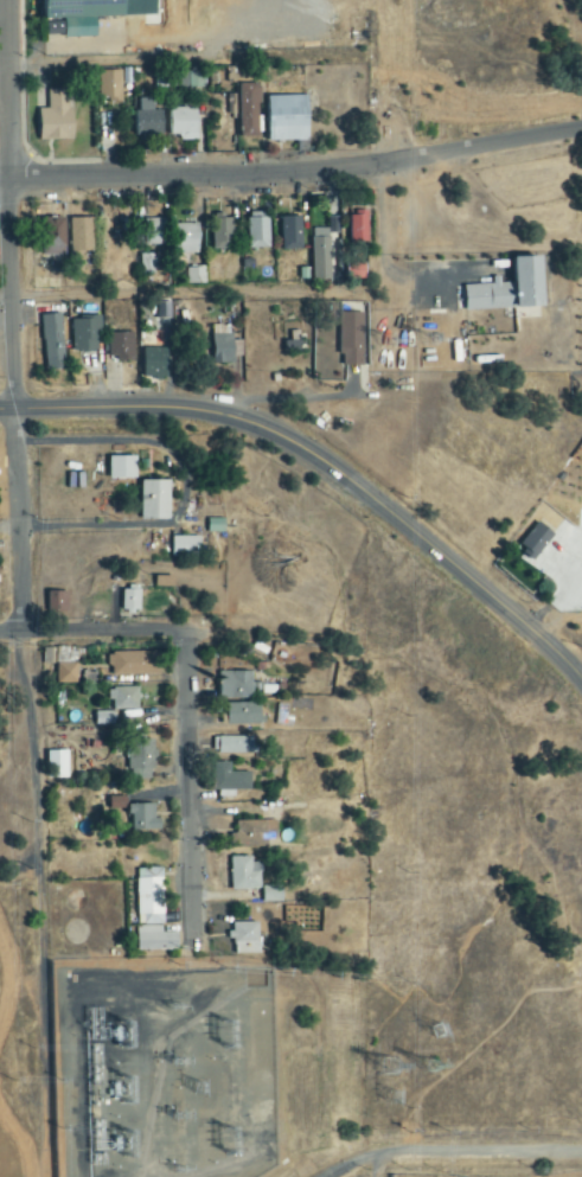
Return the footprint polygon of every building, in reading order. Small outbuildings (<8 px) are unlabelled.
[(43,20),(126,18),(125,0),(42,0),(43,20)] [(120,71),(97,72),(98,98),(107,98),(107,103),(121,103),(120,71)] [(202,72),(167,73),(167,75),(154,76),(154,88),(202,88),(202,72)] [(257,85),(238,85),(239,138),(258,138),(257,85)] [(39,141),(73,140),(72,108),(68,108),(67,90),(47,90),(48,109),(38,110),(39,141)] [(308,141),(307,96),(266,97),(268,142),(308,141)] [(161,123),(154,124),(153,99),(138,99),(138,112),(132,112),(133,137),(161,136),(161,123)] [(198,110),(169,109),(168,139),(197,140),(198,110)] [(41,256),(65,256),(63,205),(49,206),(49,217),(40,217),(41,256)] [(349,216),(349,243),(368,243),(369,211),(358,211),(358,216),(349,216)] [(300,217),(280,218),(281,251),(301,250),(300,217)] [(269,249),(268,218),(245,218),(246,250),(269,249)] [(312,229),(310,281),(329,281),(330,234),(339,234),(339,218),(327,218),(327,229),(312,229)] [(92,252),(91,219),(70,219),(70,252),(92,252)] [(230,219),(211,219),(212,250),(231,250),(230,219)] [(143,246),(168,246),(168,220),(143,220),(143,246)] [(174,254),(199,254),(198,225),(173,225),(174,254)] [(159,274),(158,255),(139,255),(140,275),(159,274)] [(544,308),(542,257),(514,258),(515,284),(493,285),(493,278),(478,279),(479,286),(464,286),(465,312),(544,308)] [(205,284),(205,268),(186,268),(186,285),(205,284)] [(326,319),(337,319),(337,313),(362,313),(363,303),(326,302),(326,319)] [(339,367),(363,367),(362,314),(338,315),(339,367)] [(61,315),(43,315),(44,370),(63,370),(61,315)] [(99,317),(71,318),(72,352),(99,351),(99,317)] [(230,326),(213,326),(212,362),(242,363),(242,341),(230,341),(230,326)] [(133,360),(133,333),(107,334),(108,360),(133,360)] [(285,341),(285,353),(300,352),(299,341),(285,341)] [(142,349),(143,379),(167,378),(166,349),(142,349)] [(109,480),(135,480),(135,457),(108,457),(109,480)] [(140,521),(169,521),(170,481),(140,481),(140,521)] [(534,560),(555,534),(539,521),(518,547),(534,560)] [(171,559),(200,558),(199,536),(170,537),(171,559)] [(155,588),(173,588),(172,572),(155,572),(155,588)] [(140,612),(140,591),(122,591),(122,611),(140,612)] [(160,653),(109,654),(109,677),(161,676),(160,653)] [(76,685),(77,664),(55,664),(55,684),(76,685)] [(250,672),(217,673),(217,699),(250,698),(250,672)] [(137,711),(137,689),(106,689),(105,702),(111,702),(111,711),(137,711)] [(227,726),(259,725),(259,703),(226,704),(227,726)] [(212,737),(212,755),(255,754),(254,737),(212,737)] [(154,742),(127,741),(126,780),(153,781),(154,742)] [(67,751),(45,752),(46,779),(67,778),(67,751)] [(250,773),(230,773),(230,763),(213,763),(213,791),(250,791),(250,773)] [(155,820),(154,805),(128,806),(129,833),(160,831),(160,819),(155,820)] [(230,848),(272,847),(271,837),(276,837),(276,821),(235,822),(235,835),(230,835),(230,848)] [(230,892),(261,891),(261,863),(252,863),(252,857),(230,858),(230,892)] [(138,926),(164,926),(162,869),(136,869),(138,926)] [(282,903),(282,886),(262,887),(262,903),(282,903)] [(232,955),(258,956),(259,924),(232,923),(232,955)] [(177,934),(161,934),(162,928),(134,927),(134,951),(177,952),(177,934)]
